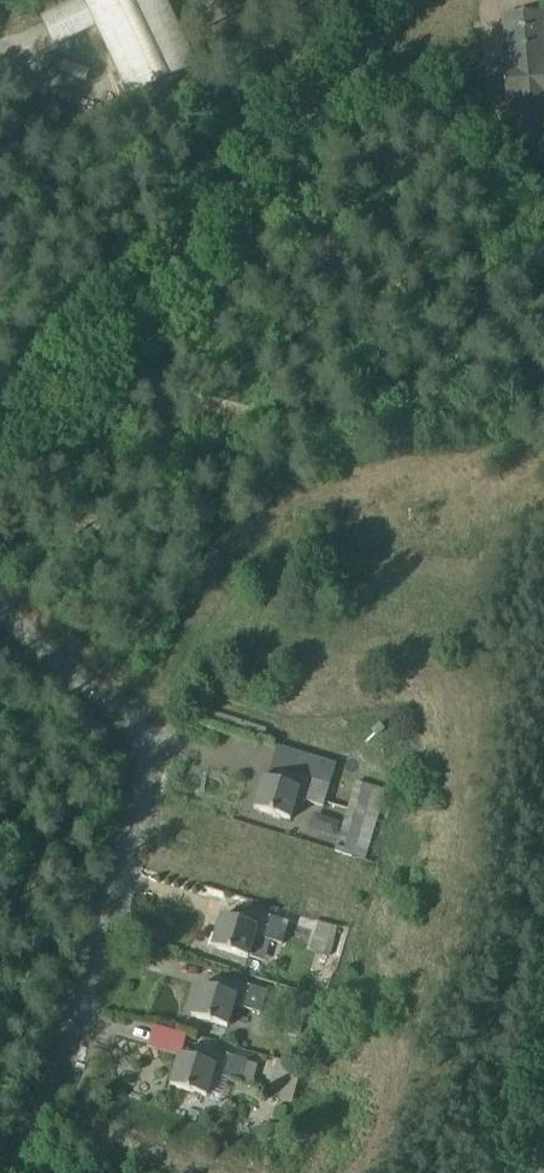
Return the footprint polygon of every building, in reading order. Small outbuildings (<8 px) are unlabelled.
[(503,17),(507,65),(503,65),(504,85),(506,106),(510,106),(514,154),(543,151),(543,14),(503,17)] [(263,778),(254,810),(290,821),(297,799),(324,807),(337,765),(278,747),(268,780),(263,778)] [(288,923),(270,917),(237,907),(233,920),(221,917),(212,948),(248,959),(255,937),(282,945),(288,923)] [(267,992),(249,986),(216,976),(212,989),(200,986),(191,1017),(227,1028),(234,1006),(260,1014),(267,992)] [(247,1061),(228,1055),(195,1046),(191,1059),(179,1055),(170,1087),(207,1097),(213,1075),(241,1083),(247,1061)]
